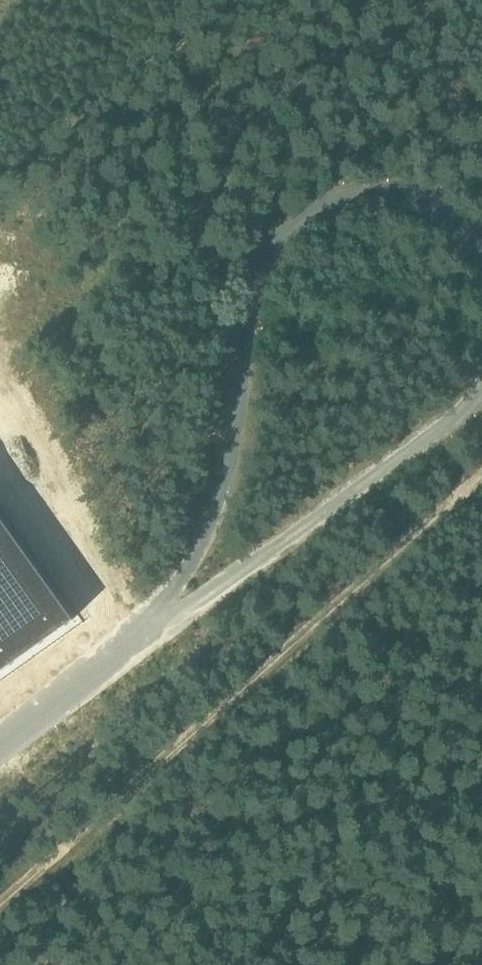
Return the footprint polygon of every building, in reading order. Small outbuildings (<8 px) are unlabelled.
[(71,620),(0,520),(0,671),(71,620)]
